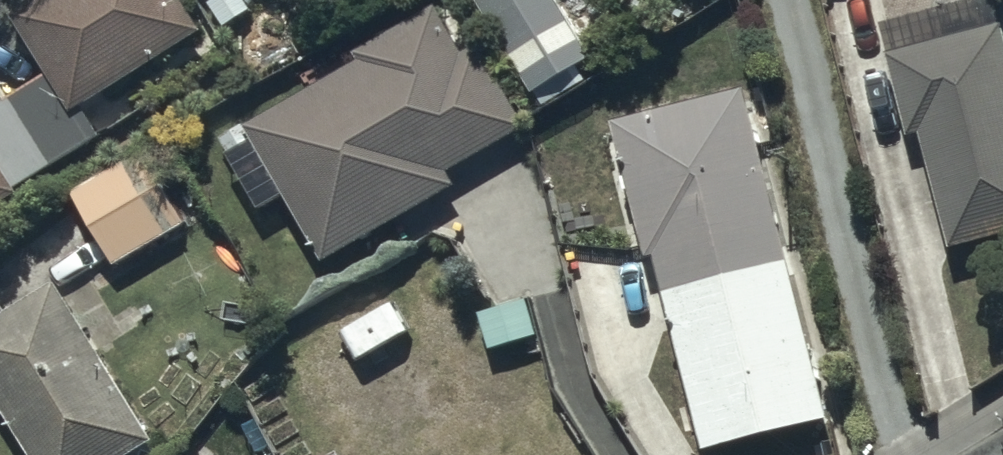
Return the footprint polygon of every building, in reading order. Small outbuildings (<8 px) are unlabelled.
[(105,135),(84,98),(207,27),(191,0),(28,0),(18,6),(54,68),(0,99),(0,196),(105,135)] [(352,49),(357,59),(222,135),(232,152),(260,135),(333,259),(463,181),(456,168),(531,123),(483,41),(470,49),(441,0),(434,0),(352,49)] [(538,91),(601,56),(570,0),(488,0),(538,91)] [(896,48),(919,128),(927,125),(959,238),(1002,226),(1002,17),(896,48)] [(752,81),(615,114),(648,252),(659,250),(707,446),(833,415),(752,81)] [(142,144),(75,184),(120,259),(187,218),(142,144)] [(60,278),(0,317),(0,394),(40,454),(133,454),(163,435),(60,278)] [(531,292),(483,308),(494,343),(542,328),(531,292)] [(990,301),(1002,331),(1002,295),(990,301)]
